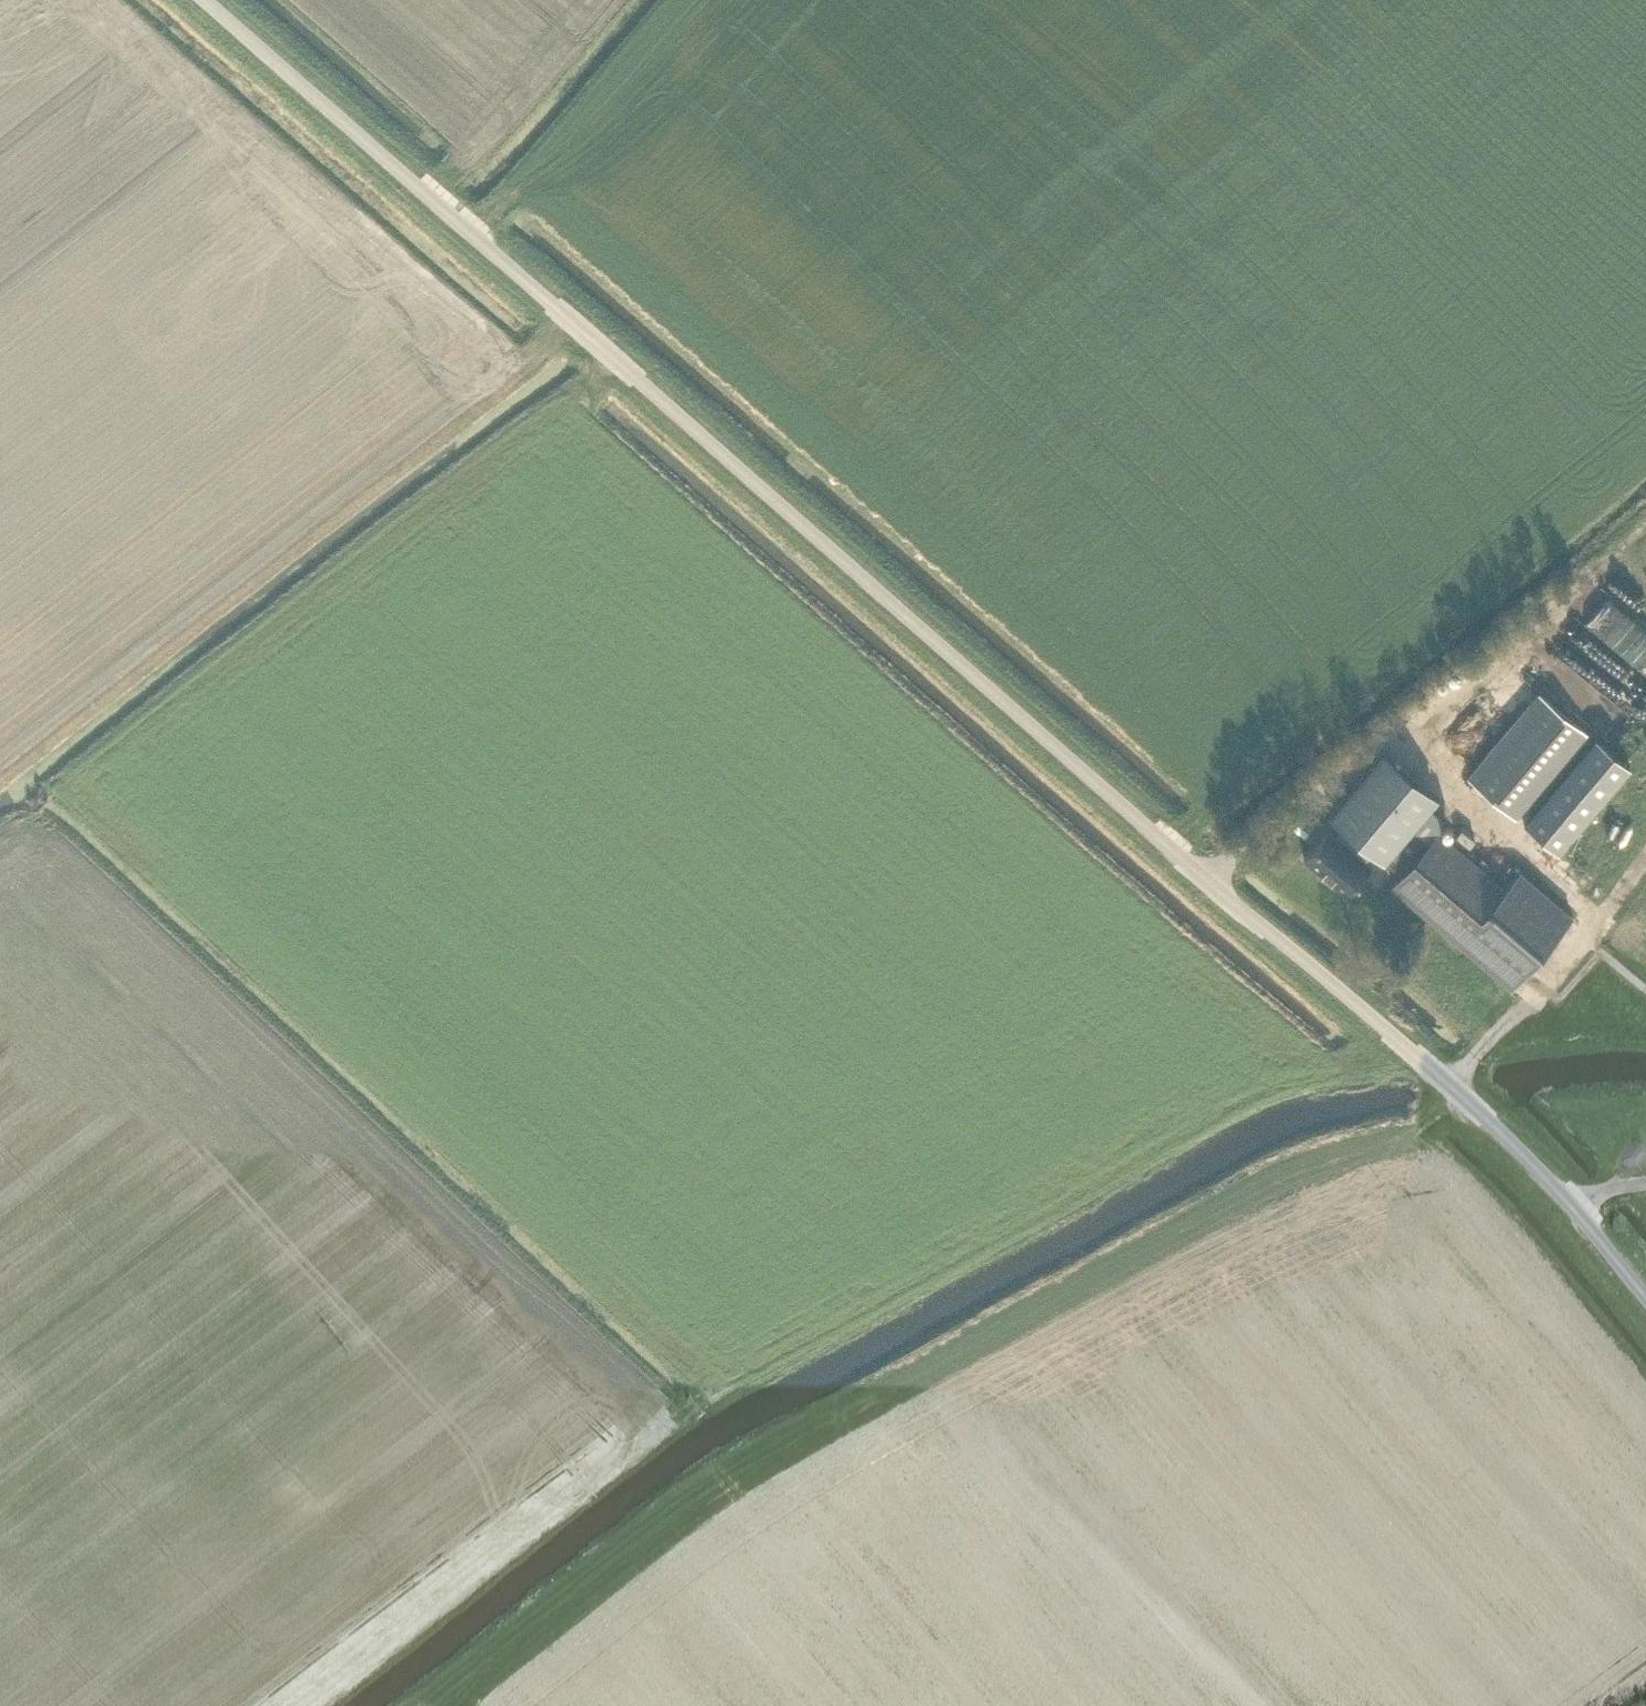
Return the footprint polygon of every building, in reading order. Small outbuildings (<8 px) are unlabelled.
[(1515,816),(1574,746),(1533,711),(1474,781),(1515,816)] [(1524,823),(1555,849),(1559,853),(1630,768),(1595,738),(1524,823)] [(1519,871),(1505,888),(1438,831),(1446,821),(1429,806),(1437,797),(1384,753),(1331,815),(1341,824),(1334,833),(1327,827),(1301,858),(1346,896),(1372,865),(1365,860),(1372,851),(1400,874),(1391,885),(1459,943),(1512,988),(1573,917),(1519,871)]
